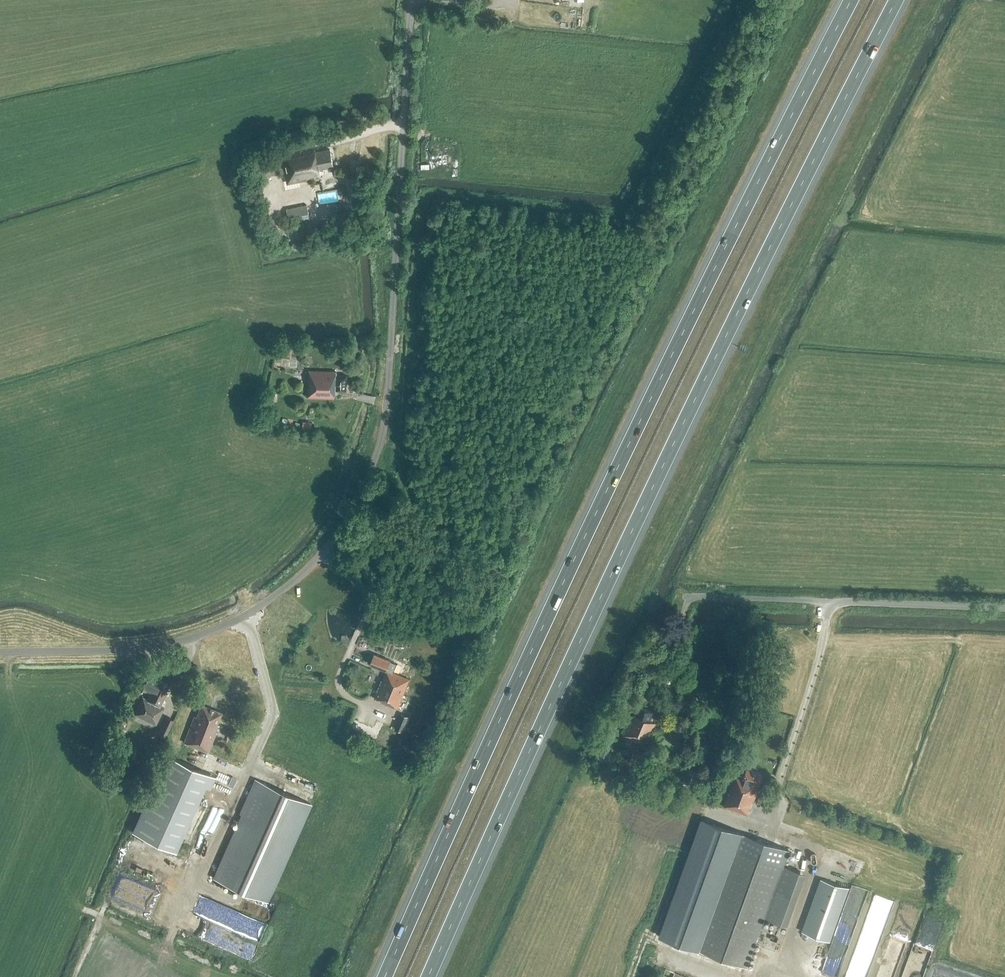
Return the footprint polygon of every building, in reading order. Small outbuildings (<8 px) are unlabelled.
[(300,147),(311,145),(309,138),(299,140),(300,147)] [(314,145),(283,152),(289,183),(321,177),(319,169),(333,166),(330,149),(315,152),(314,145)] [(290,224),(310,220),(307,205),(287,209),(290,224)] [(275,366),(298,368),(301,345),(286,344),(285,352),(277,351),(275,366)] [(347,390),(347,375),(336,375),(336,371),(309,371),(308,397),(335,398),(336,390),(347,390)] [(303,428),(312,429),(314,421),(304,420),(303,428)] [(398,671),(400,666),(395,664),(396,664),(390,661),(390,660),(374,654),(370,664),(386,671),(375,697),(382,700),(381,702),(397,709),(409,679),(392,672),(393,670),(398,671)] [(159,681),(158,682),(152,679),(153,678),(143,673),(136,686),(147,691),(147,690),(153,693),(149,701),(142,698),(134,715),(156,725),(164,708),(161,707),(167,693),(166,693),(170,686),(159,681)] [(222,713),(201,705),(196,717),(194,716),(184,742),(208,752),(219,725),(217,725),(222,713)] [(651,709),(644,707),(643,709),(636,707),(633,715),(632,715),(623,736),(627,737),(625,741),(631,743),(633,739),(646,745),(655,724),(647,720),(651,709)] [(402,731),(408,716),(401,713),(395,728),(402,731)] [(123,720),(131,724),(134,718),(126,714),(123,720)] [(165,716),(157,733),(165,737),(174,721),(165,716)] [(111,734),(119,738),(125,725),(118,721),(111,734)] [(638,766),(643,753),(634,749),(629,762),(638,766)] [(166,758),(129,834),(175,856),(180,845),(175,843),(202,789),(206,792),(212,780),(166,758)] [(766,785),(769,777),(746,769),(742,780),(735,777),(724,807),(748,816),(759,786),(758,786),(760,782),(766,785)] [(269,902),(313,804),(255,778),(240,813),(241,814),(213,877),(269,902)] [(708,836),(723,841),(731,818),(716,813),(708,836)] [(786,925),(798,894),(805,873),(755,856),(758,848),(757,848),(766,824),(760,822),(760,821),(743,815),(734,840),(735,840),(696,948),(747,967),(765,917),(786,925)] [(699,907),(723,841),(708,836),(684,902),(699,907)] [(932,861),(931,871),(938,872),(939,862),(932,861)] [(843,887),(817,877),(799,925),(826,934),(843,887)] [(885,928),(894,899),(876,893),(873,903),(877,905),(875,911),(878,912),(874,925),(885,928)]
